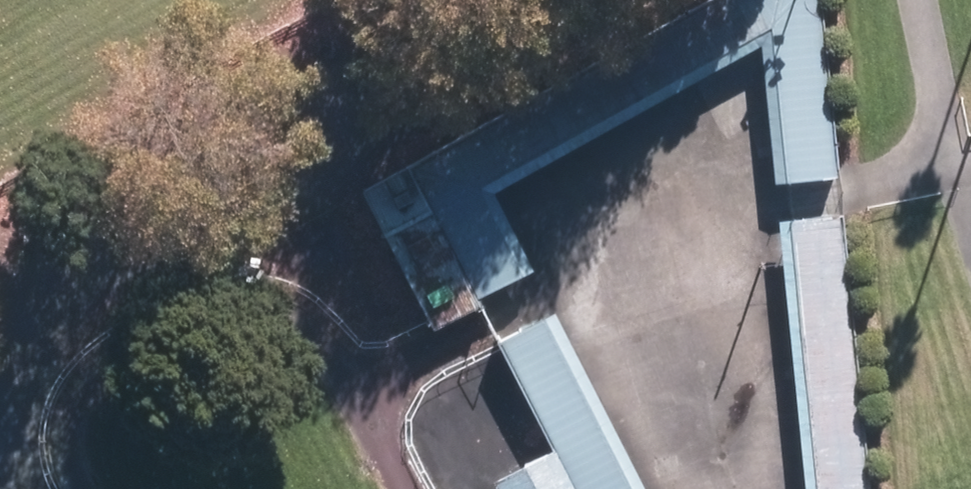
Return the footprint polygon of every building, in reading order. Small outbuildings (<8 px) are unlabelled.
[(819,0),(703,0),(463,126),(359,180),(429,313),(533,259),(497,189),(761,50),(773,179),(834,173),(819,0)] [(840,210),(778,216),(805,488),(867,488),(840,210)] [(553,307),(496,335),(553,446),(492,477),(498,488),(646,488),(553,307)]
